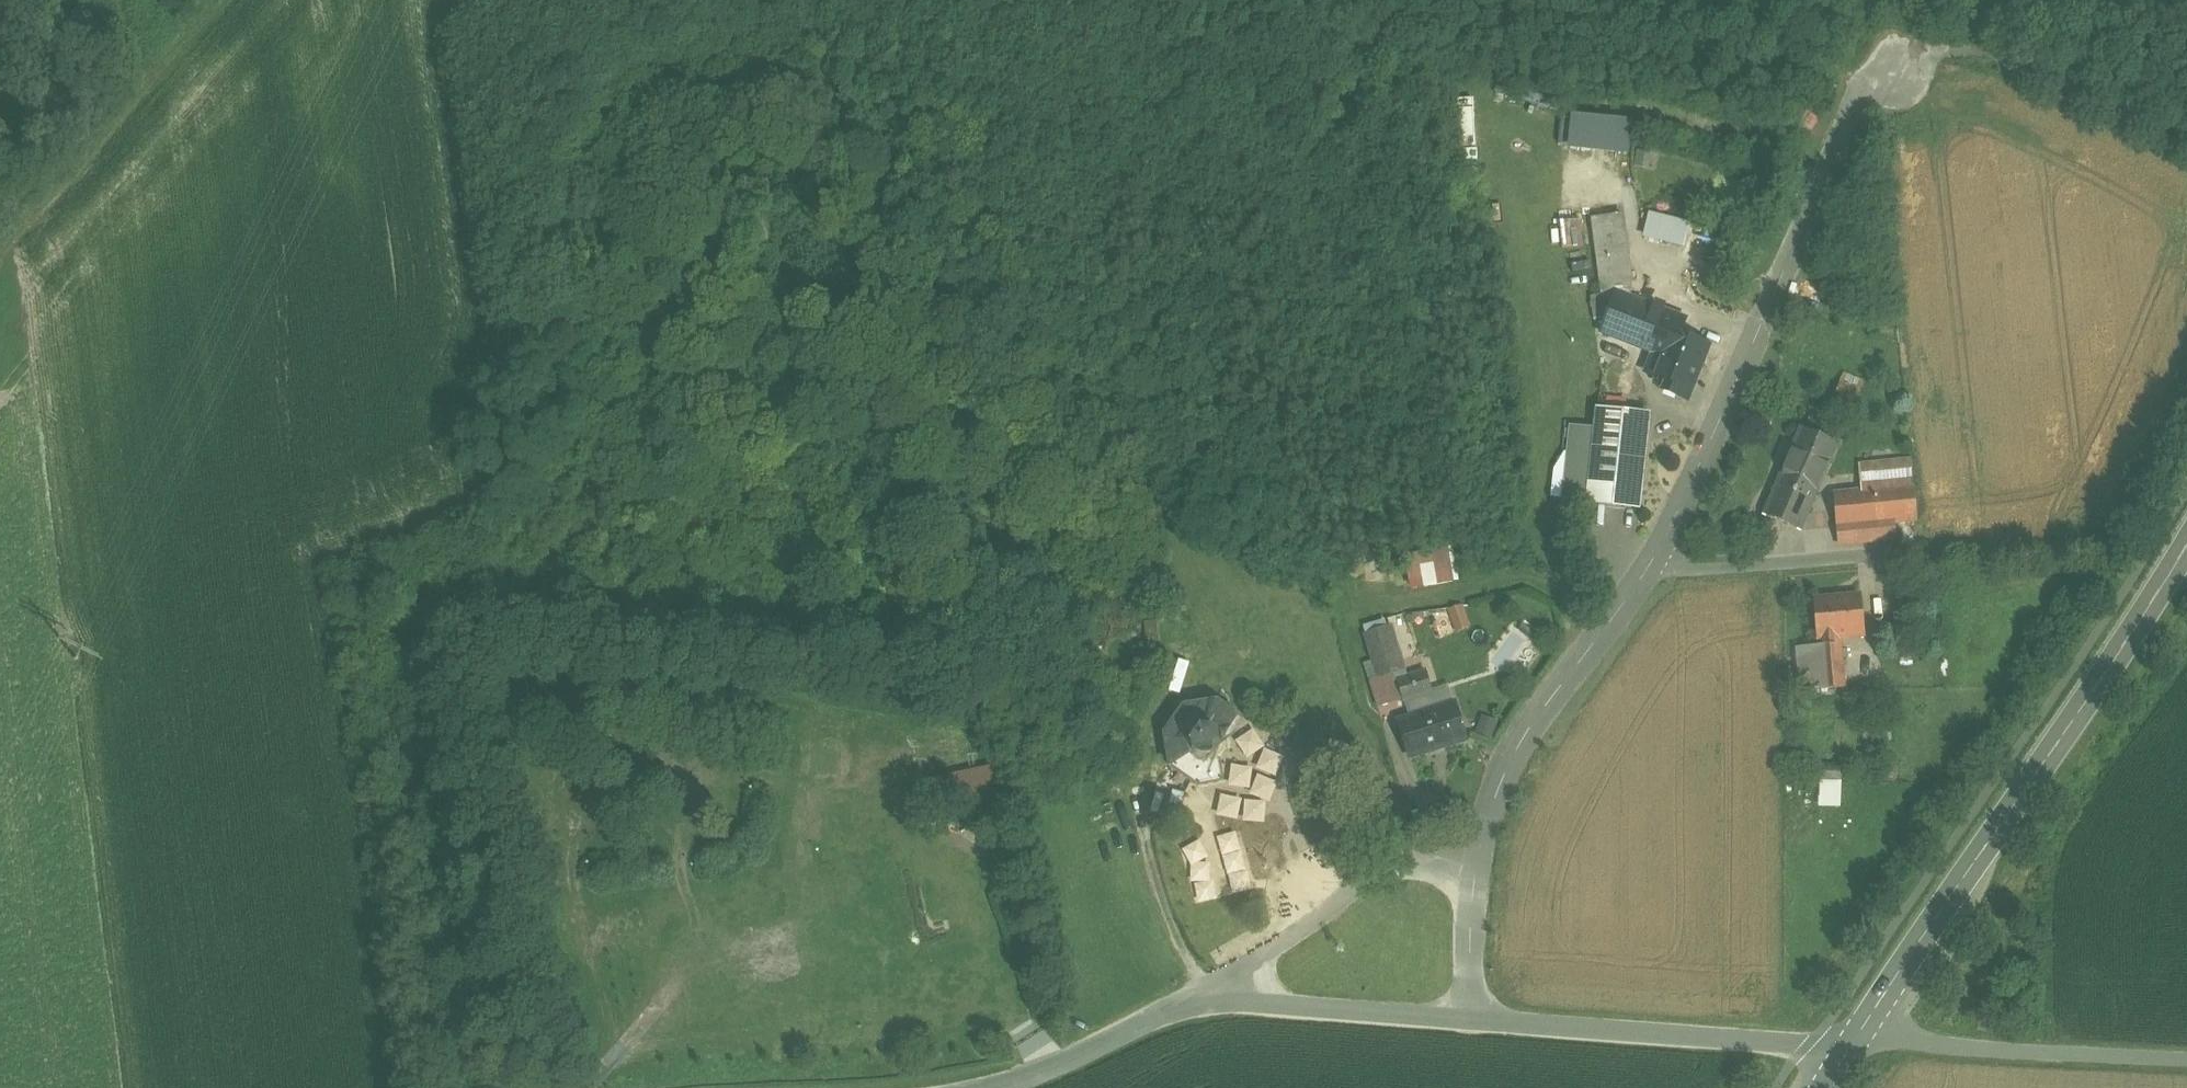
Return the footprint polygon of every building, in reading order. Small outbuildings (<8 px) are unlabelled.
[(1474,98),(1447,99),(1449,147),(1476,146),(1474,98)] [(1576,112),(1573,147),(1637,154),(1640,119),(1576,112)] [(1477,149),(1450,150),(1451,160),(1477,159),(1477,149)] [(1477,164),(1452,165),(1453,175),(1477,174),(1477,164)] [(1692,223),(1649,213),(1643,239),(1686,249),(1692,223)] [(1687,319),(1631,297),(1633,278),(1625,217),(1593,222),(1601,285),(1608,335),(1664,357),(1681,334),(1687,319)] [(1582,219),(1561,222),(1564,246),(1585,244),(1582,219)] [(1707,344),(1681,334),(1664,357),(1654,382),(1687,395),(1707,344)] [(1857,392),(1840,385),(1835,398),(1852,405),(1857,392)] [(1650,414),(1598,408),(1596,428),(1588,503),(1639,508),(1650,414)] [(1596,428),(1571,425),(1563,500),(1588,503),(1596,428)] [(1838,443),(1802,428),(1765,515),(1801,530),(1838,443)] [(1864,491),(1836,494),(1841,549),(1899,543),(1898,522),(1918,520),(1913,461),(1861,466),(1864,491)] [(1453,547),(1408,556),(1413,588),(1459,579),(1453,547)] [(1861,596),(1815,600),(1819,639),(1820,639),(1820,645),(1799,647),(1803,691),(1845,688),(1840,637),(1865,635),(1861,596)] [(1464,606),(1449,611),(1456,632),(1471,628),(1464,606)] [(1532,631),(1523,624),(1518,630),(1527,637),(1532,631)] [(1406,671),(1392,627),(1366,635),(1380,680),(1394,675),(1406,671)] [(1426,670),(1398,679),(1405,702),(1433,693),(1426,670)] [(1380,680),(1372,682),(1379,706),(1401,700),(1394,675),(1380,680)] [(1218,700),(1184,705),(1164,733),(1170,767),(1198,787),(1225,782),(1221,761),(1230,748),(1228,733),(1240,716),(1218,700)] [(1455,704),(1400,721),(1411,757),(1467,740),(1455,704)] [(994,770),(935,774),(937,803),(996,799),(994,770)] [(1845,806),(1845,773),(1822,772),(1821,806),(1845,806)]
